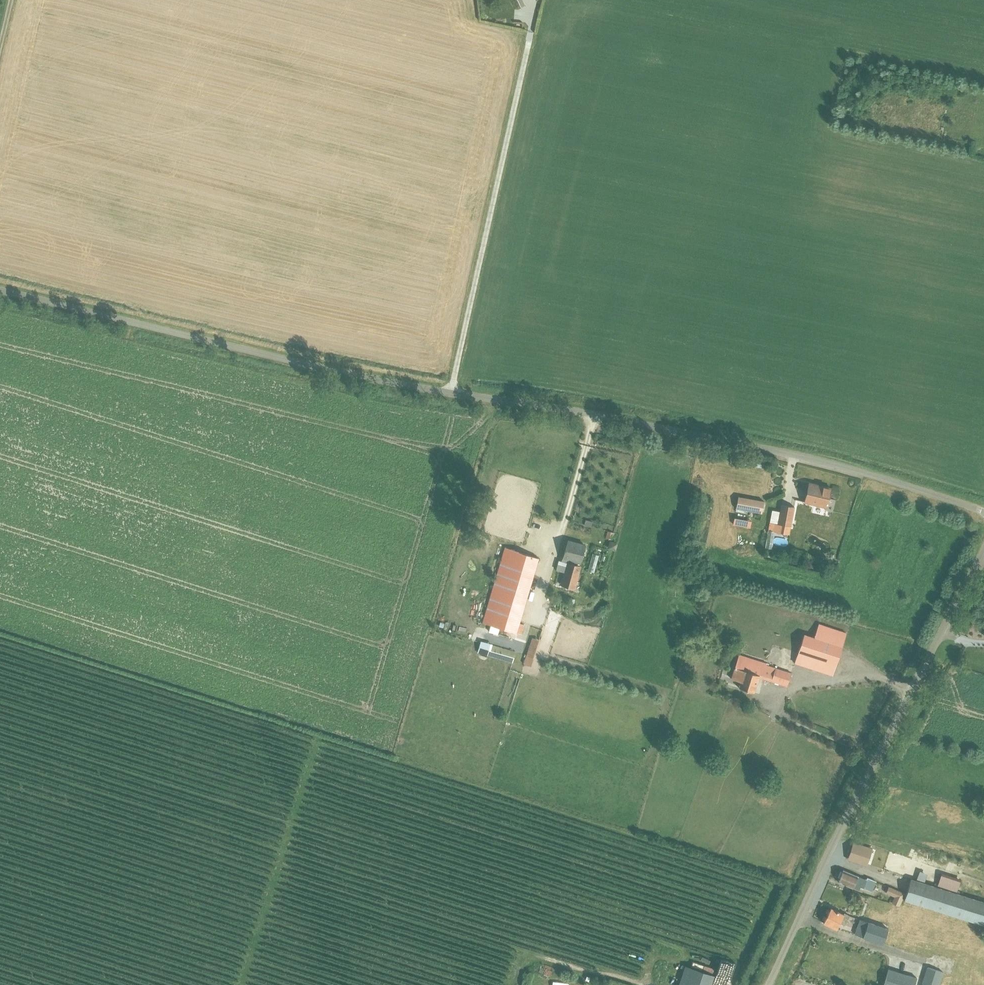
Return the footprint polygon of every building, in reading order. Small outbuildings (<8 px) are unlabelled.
[(809,483),(808,487),(804,502),(825,507),(825,510),(832,511),(835,499),(828,498),(831,488),(809,483)] [(761,513),(764,501),(738,496),(736,508),(761,513)] [(770,522),(769,530),(775,531),(789,534),(791,526),(794,507),(781,504),(780,512),(772,511),(770,522)] [(970,518),(972,513),(958,510),(957,515),(970,518)] [(769,530),(765,548),(771,549),(775,531),(769,530)] [(567,563),(560,585),(574,589),(580,567),(579,566),(585,546),(567,542),(562,561),(567,563)] [(491,595),(524,606),(539,558),(505,548),(491,595)] [(488,646),(485,655),(512,663),(515,653),(488,646)] [(798,653),(795,664),(832,676),(836,666),(798,653)] [(776,669),(766,665),(766,664),(739,655),(732,679),(740,682),(738,688),(753,693),(758,676),(772,681),(787,686),(791,674),(776,669)] [(855,863),(861,845),(853,842),(848,855),(848,856),(847,860),(855,863)] [(876,858),(873,868),(886,872),(889,862),(876,858)] [(841,869),(836,881),(852,888),(852,887),(858,890),(860,886),(872,891),(876,881),(867,877),(866,880),(841,869)] [(906,882),(909,875),(900,872),(897,878),(906,882)] [(983,926),(983,903),(908,879),(902,900),(983,926)] [(883,896),(893,898),(896,888),(885,886),(883,896)] [(896,890),(893,897),(901,900),(904,893),(896,890)] [(844,925),(849,915),(844,912),(843,914),(829,907),(822,922),(835,928),(839,922),(844,925)] [(858,926),(855,935),(883,944),(888,929),(860,920),(858,926)] [(542,967),(541,975),(552,976),(552,968),(542,967)] [(927,967),(921,984),(939,984),(943,972),(927,967)] [(888,969),(883,984),(914,984),(917,978),(888,969)] [(682,984),(715,984),(717,976),(685,970),(682,984)] [(972,981),(952,976),(949,984),(971,984),(972,981)]
